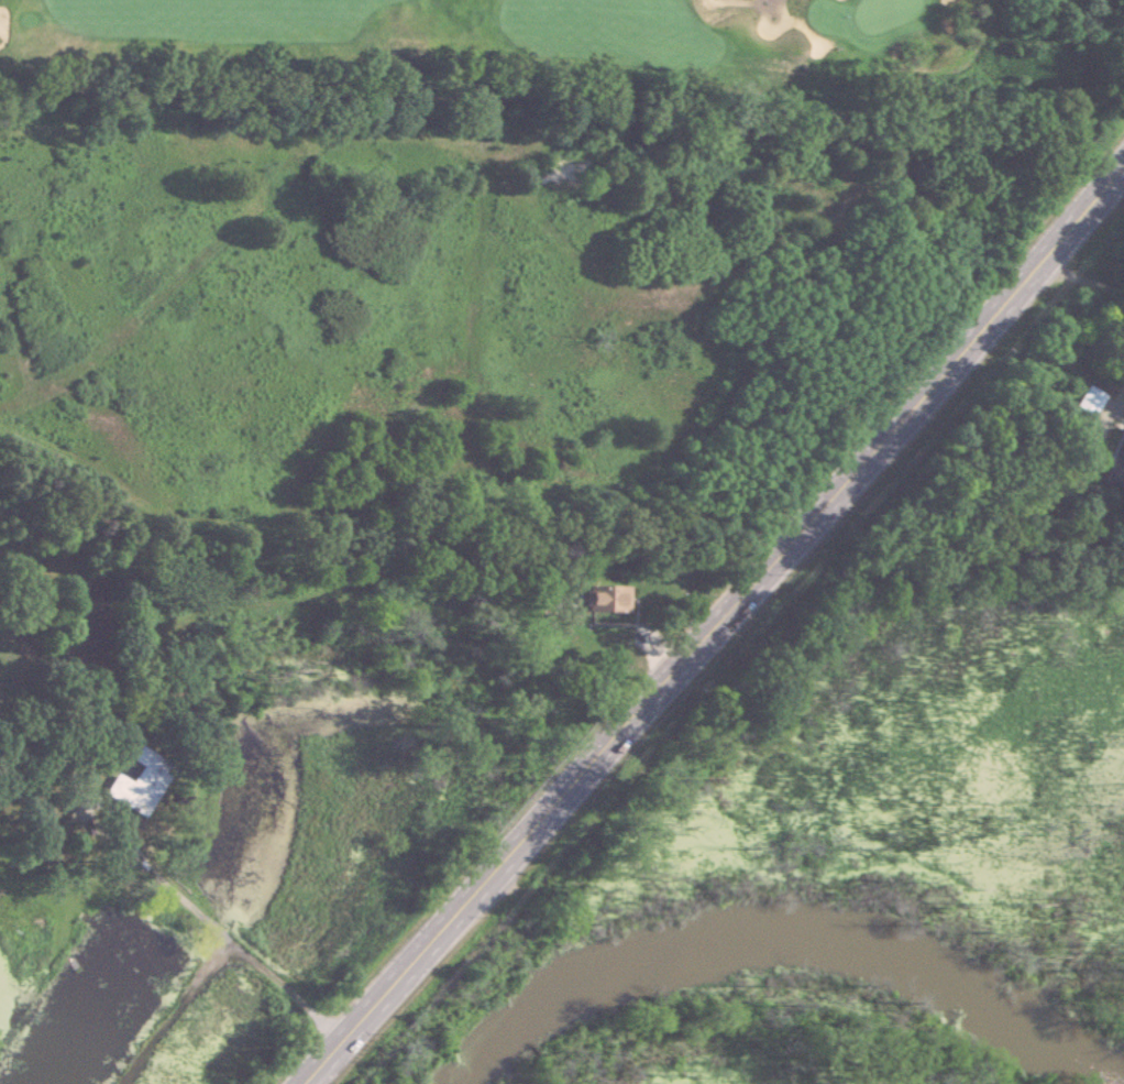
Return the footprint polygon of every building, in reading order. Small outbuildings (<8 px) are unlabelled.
[(1067,405),(1084,416),(1097,395),(1081,385),(1067,405)] [(1123,469),(1123,427),(1108,461),(1123,469)] [(629,585),(584,583),(582,611),(628,613),(629,585)] [(101,793),(138,817),(163,780),(151,772),(159,760),(137,746),(128,760),(138,766),(127,782),(114,774),(101,793)]
